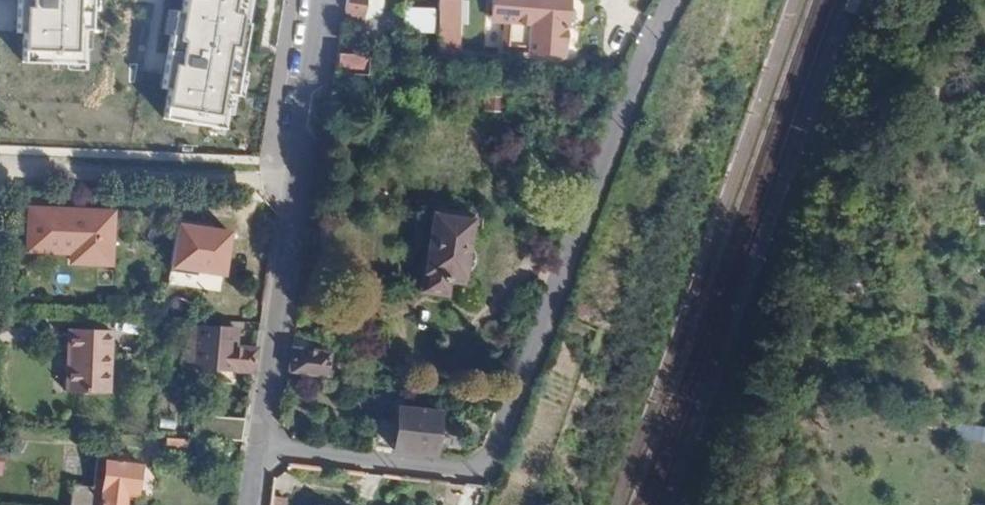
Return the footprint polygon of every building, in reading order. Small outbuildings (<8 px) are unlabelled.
[(21,73),(99,78),(104,0),(24,0),(21,73)] [(259,0),(193,0),(175,111),(244,121),(267,1),(259,0)] [(344,10),(360,13),(362,0),(346,0),(344,10)] [(433,19),(452,21),(454,0),(434,0),(433,19)] [(530,47),(564,50),(567,0),(492,0),(491,18),(505,19),(504,46),(530,47)] [(398,2),(397,28),(428,29),(429,3),(398,2)] [(452,21),(433,19),(430,56),(450,57),(452,21)] [(338,50),(335,71),(367,73),(368,52),(338,50)] [(28,207),(27,246),(71,249),(71,259),(108,261),(110,211),(28,207)] [(432,208),(422,289),(445,292),(447,278),(461,280),(469,212),(432,208)] [(224,228),(174,220),(167,264),(217,272),(224,228)] [(64,333),(60,395),(104,398),(108,336),(64,333)] [(191,340),(190,361),(197,362),(198,341),(191,340)] [(198,341),(197,362),(197,367),(252,372),(256,349),(225,346),(225,342),(198,341)] [(292,347),(289,370),(324,374),(325,368),(327,351),(292,347)] [(379,416),(375,447),(433,454),(437,409),(399,405),(398,418),(379,416)] [(191,415),(190,432),(184,432),(183,438),(192,438),(240,441),(244,419),(191,415)] [(984,437),(984,424),(967,421),(965,434),(984,437)] [(171,437),(171,458),(191,459),(192,438),(183,438),(171,437)] [(68,504),(101,504),(103,453),(94,453),(90,489),(69,487),(68,504)] [(101,504),(122,504),(123,497),(131,497),(132,497),(132,495),(135,466),(123,465),(124,456),(103,453),(101,504)] [(462,484),(457,498),(482,501),(487,487),(462,484)]
